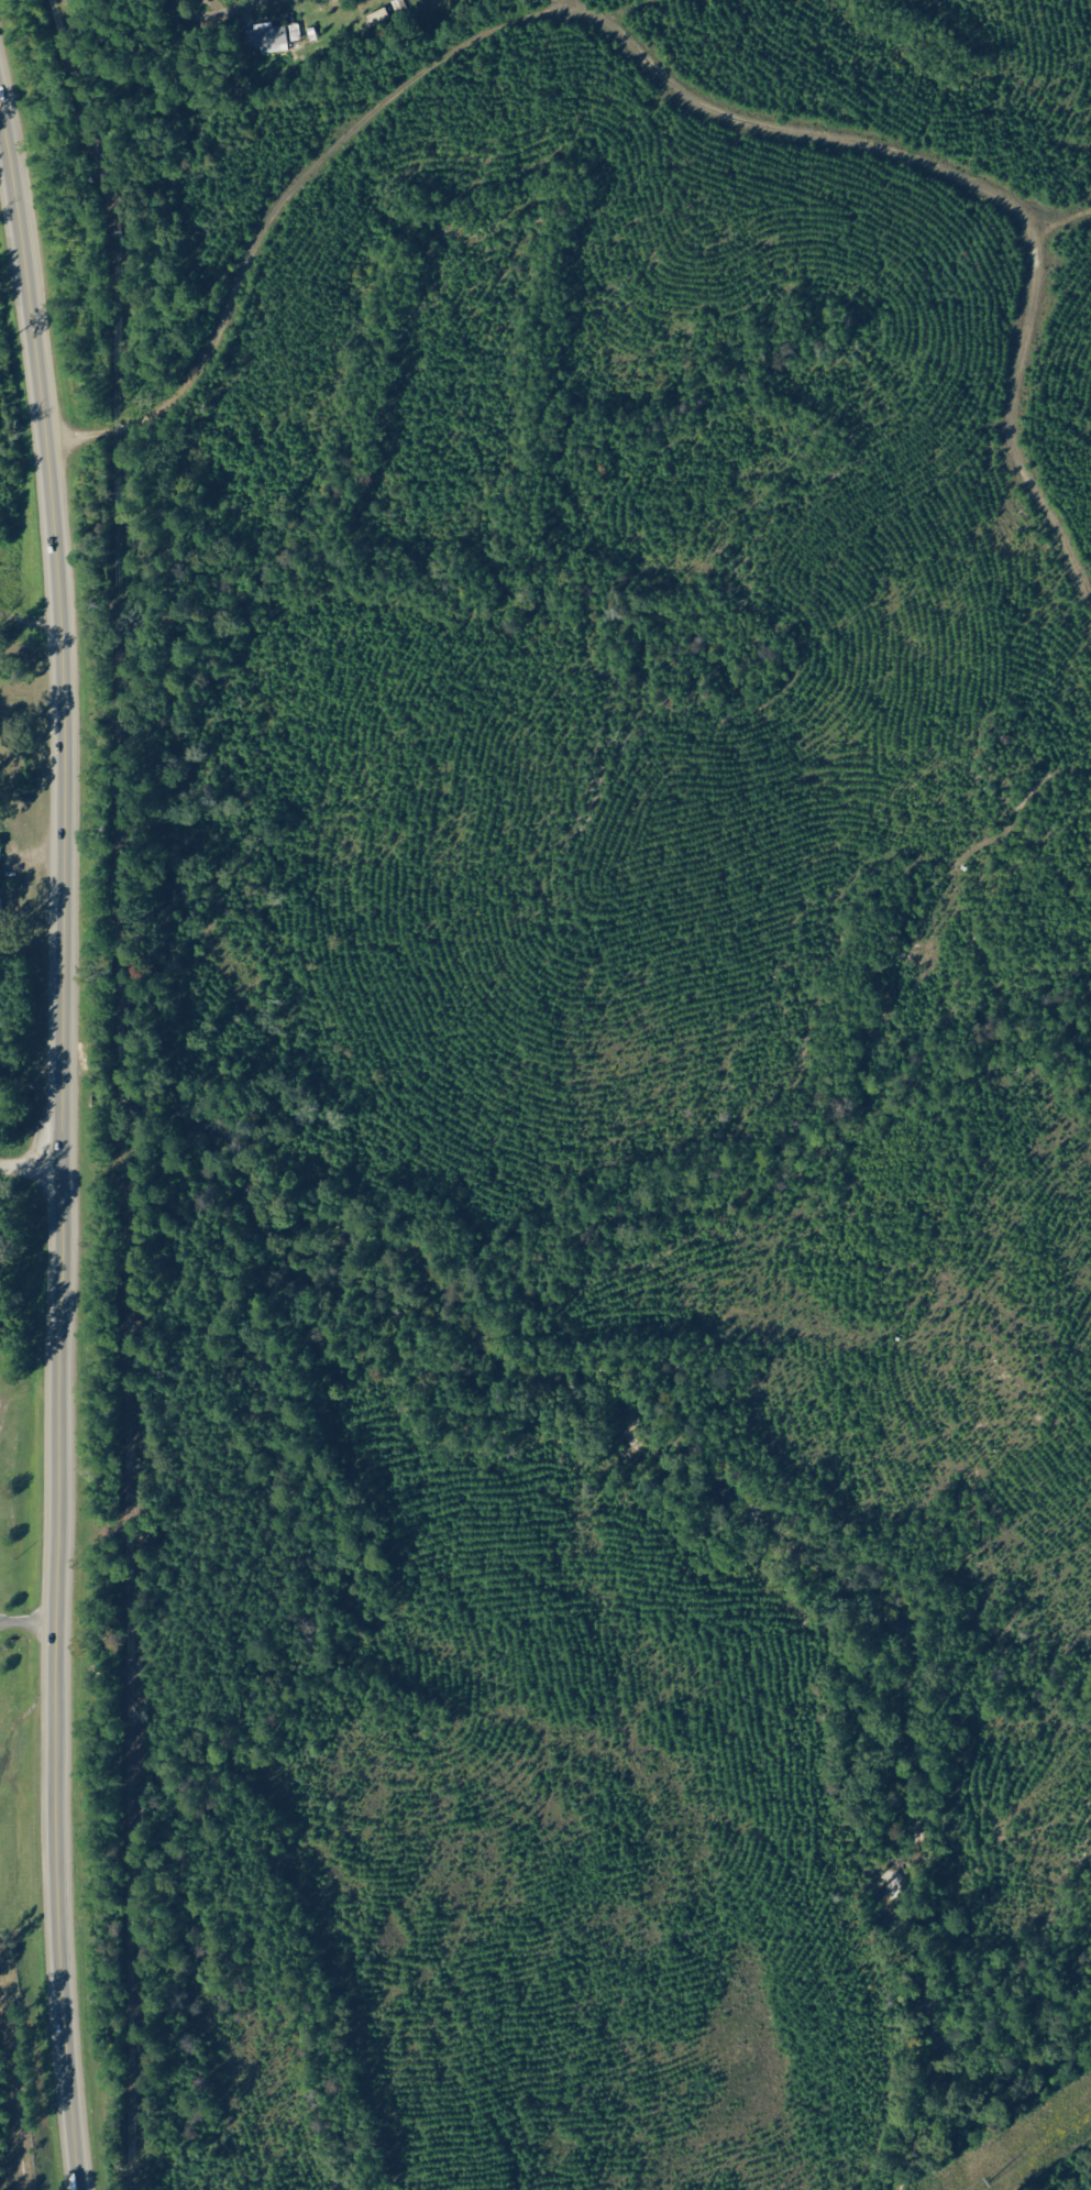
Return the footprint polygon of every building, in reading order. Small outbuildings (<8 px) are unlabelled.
[(292,51),(289,26),(276,27),(275,23),(256,25),(258,49),(268,48),(268,53),(292,51)]
